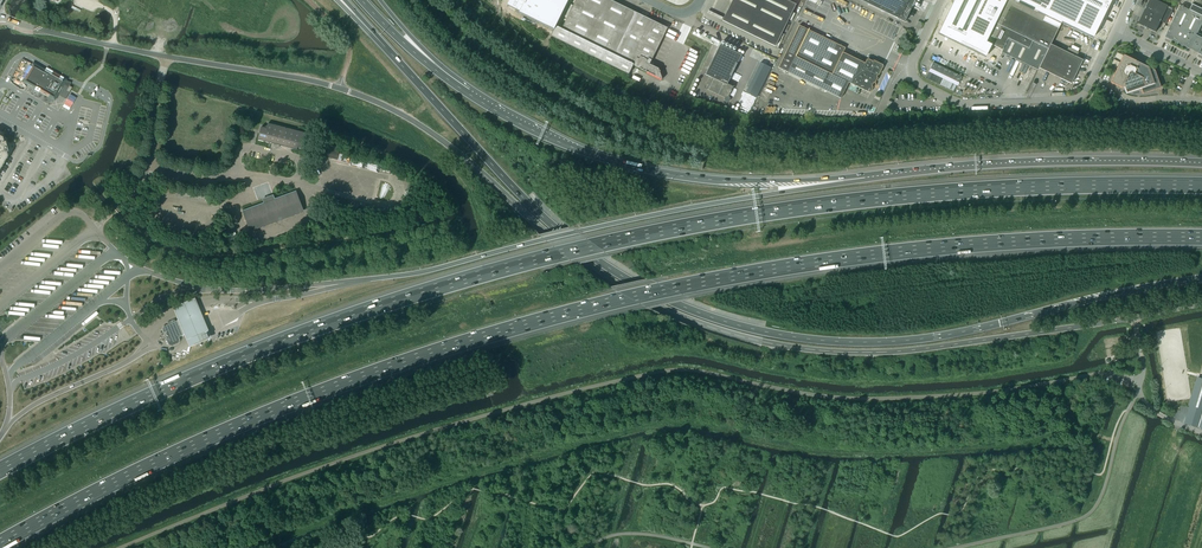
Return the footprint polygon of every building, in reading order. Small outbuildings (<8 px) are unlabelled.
[(508,5),(520,11),(519,13),(554,30),(569,0),(510,0),(508,5)] [(668,28),(611,0),(576,0),(562,29),(557,26),(551,36),(629,74),(633,65),(663,80),(659,68),(650,64),(668,28)] [(787,0),(760,0),(759,0),(733,0),(723,21),(775,47),(796,4),(787,0)] [(860,0),(905,22),(913,6),(901,0),(861,0),(860,0)] [(939,30),(982,50),(990,54),(993,49),(985,45),(986,42),(1007,0),(954,0),(943,22),(939,30)] [(985,45),(993,49),(1001,53),(1002,50),(1023,61),(1034,66),(1039,68),(1051,44),(1061,23),(1051,18),(1057,5),(1048,0),(1007,0),(986,42),(985,45)] [(1057,5),(1102,26),(1114,0),(1048,0),(1057,5)] [(1174,8),(1156,0),(1150,0),(1138,24),(1156,32),(1161,21),(1166,24),(1174,8)] [(1191,9),(1190,10),(1201,16),(1201,0),(1195,0),(1191,9)] [(1181,5),(1166,37),(1190,49),(1191,48),(1194,49),(1194,50),(1194,51),(1195,51),(1196,51),(1197,50),(1201,40),(1201,16),(1190,10),(1181,5)] [(865,63),(843,52),(845,48),(799,25),(778,68),(841,98),(849,83),(869,93),(871,92),(873,88),(872,86),(873,83),(875,83),(877,78),(877,77),(877,76),(879,75),(881,71),(883,67),(882,65),(874,61),(873,61),(868,59),(867,60),(865,63)] [(1051,44),(1039,68),(1069,83),(1071,84),(1071,83),(1083,60),(1051,44)] [(727,102),(728,102),(729,102),(729,101),(730,101),(730,100),(730,99),(730,98),(729,97),(734,87),(728,84),(742,55),(720,45),(705,75),(710,77),(706,86),(707,89),(725,98),(725,99),(725,100),(725,101),(726,101),(726,102),(727,102)] [(1138,64),(1135,62),(1135,61),(1123,55),(1123,56),(1121,60),(1120,62),(1118,67),(1110,82),(1122,88),(1124,87),(1126,93),(1141,88),(1143,94),(1160,88),(1154,70),(1139,63),(1138,64)] [(30,66),(22,78),(25,79),(24,81),(36,88),(35,89),(35,90),(37,90),(38,91),(39,91),(39,90),(54,98),(56,94),(58,95),(58,94),(60,96),(65,99),(72,88),(69,86),(68,82),(63,82),(61,81),(62,79),(60,78),(58,80),(51,75),(52,73),(49,71),(49,72),(48,71),(47,73),(33,65),(32,67),(31,66),(30,66)] [(305,133),(268,123),(267,128),(261,127),(258,140),(297,150),(298,148),(301,149),(305,133)] [(322,143),(319,155),(337,160),(339,153),(340,148),(322,143)] [(250,232),(304,212),(296,190),(274,198),(273,196),(263,199),(264,202),(241,210),(250,232)] [(226,235),(229,242),(238,239),(236,232),(226,235)] [(194,297),(172,306),(174,311),(176,317),(177,319),(177,321),(182,335),(184,336),(188,344),(189,347),(211,337),(210,335),(208,329),(205,321),(202,314),(199,308),(197,302),(194,297)] [(163,327),(162,330),(168,345),(171,346),(178,343),(180,340),(178,337),(182,335),(177,321),(163,327)] [(1199,378),(1185,423),(1201,428),(1201,379),(1199,378)]
